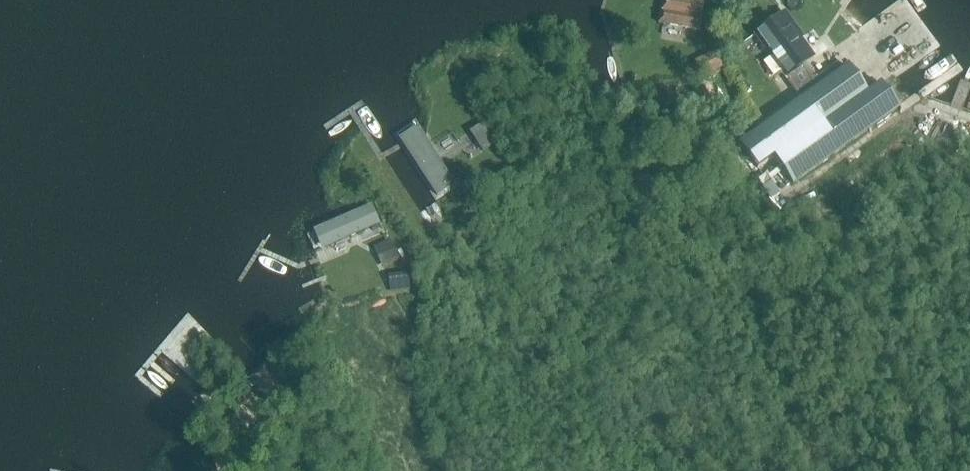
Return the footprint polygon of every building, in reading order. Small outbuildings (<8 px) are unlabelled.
[(703,0),(663,0),(659,24),(698,30),(703,0)] [(781,71),(808,51),(799,39),(802,37),(784,14),(755,35),(781,71)] [(709,78),(717,75),(715,71),(722,67),(714,51),(694,60),(702,77),(707,75),(709,78)] [(822,85),(846,67),(835,63),(816,77),(822,85)] [(866,95),(847,68),(739,146),(756,171),(773,159),(792,185),(897,110),(880,86),(866,95)] [(738,79),(744,89),(750,86),(744,75),(738,79)] [(416,119),(392,134),(436,200),(459,185),(416,119)] [(483,150),(493,143),(480,123),(470,129),(483,150)] [(372,203),(313,228),(322,249),(381,224),(372,203)] [(382,267),(401,259),(393,239),(374,246),(382,267)] [(388,274),(390,291),(410,288),(408,271),(388,274)] [(253,385),(280,407),(288,397),(261,376),(253,385)]
